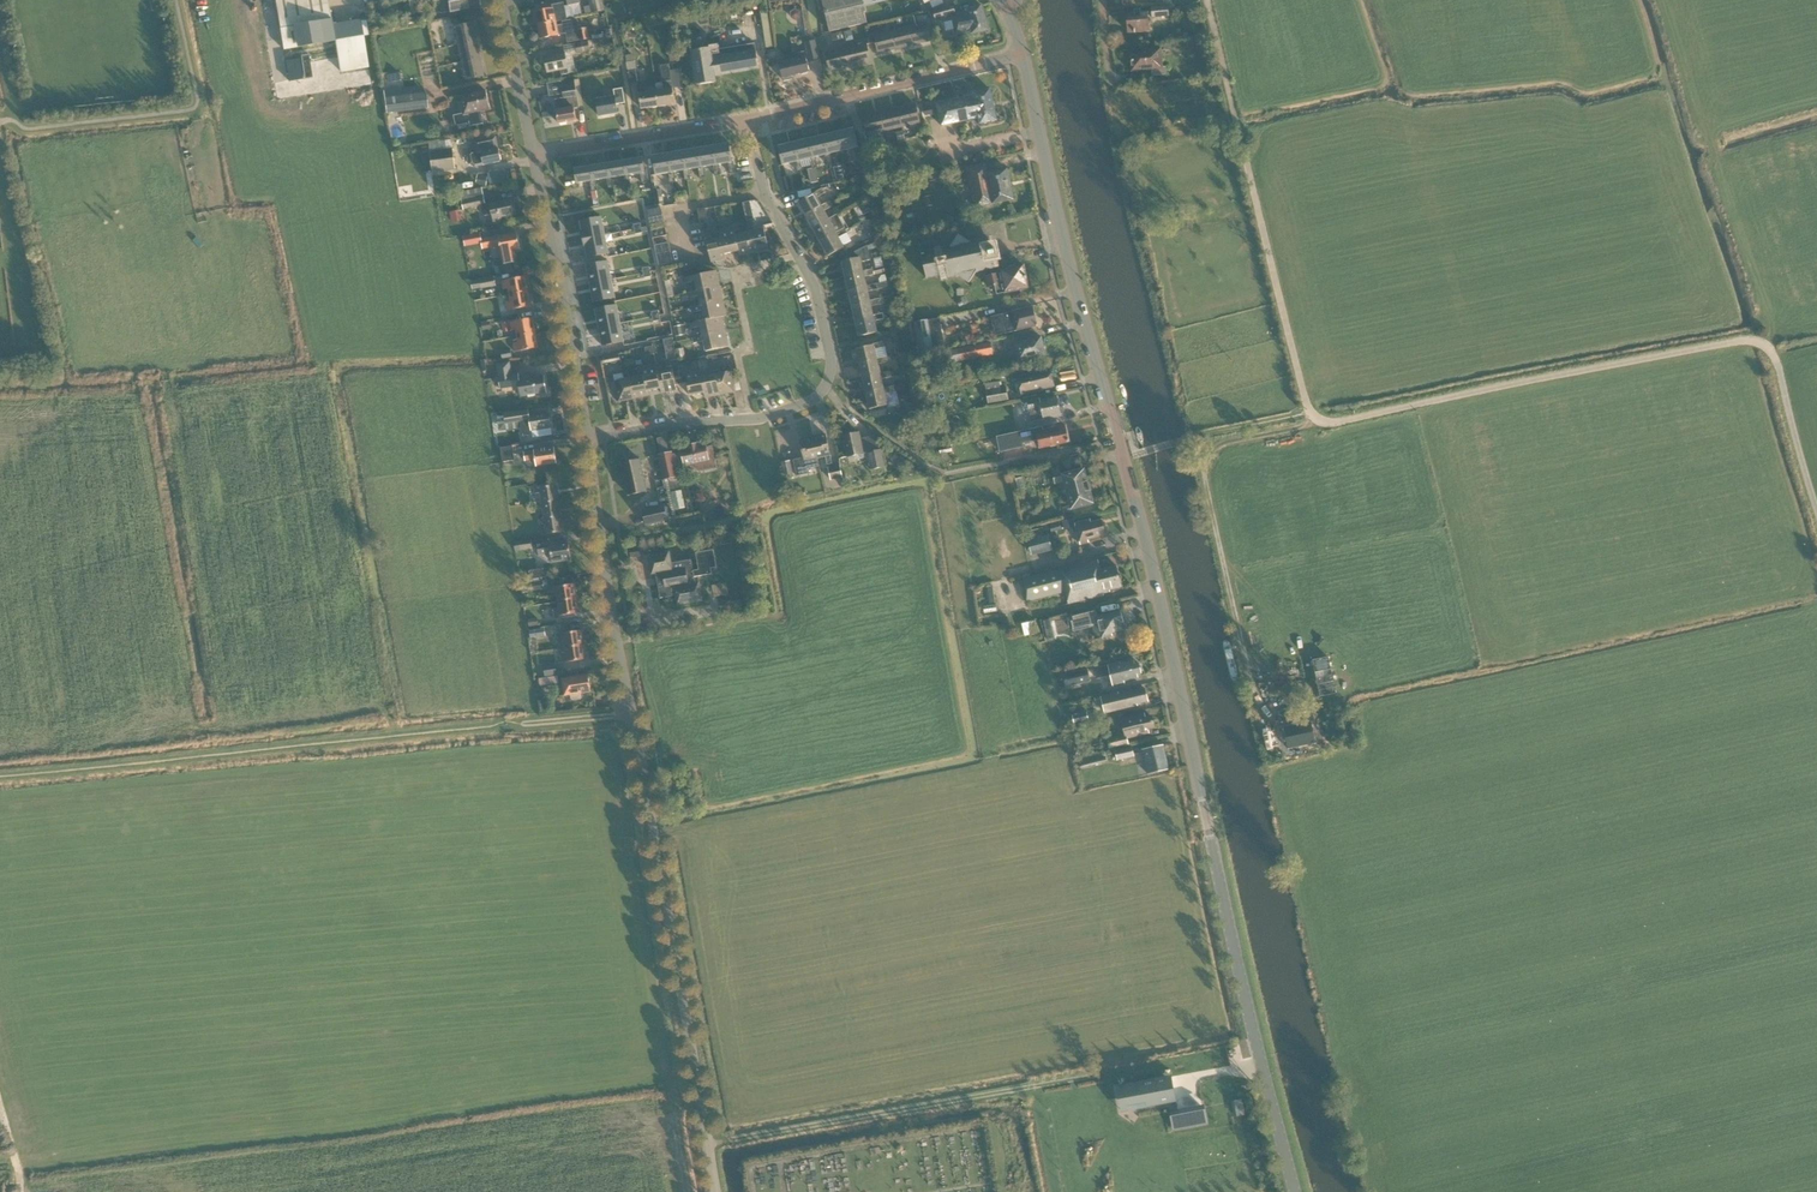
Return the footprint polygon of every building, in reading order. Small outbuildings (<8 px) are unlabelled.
[(328,0),(274,0),(283,50),(296,47),(335,41),(338,58),(340,72),(368,68),(365,54),(363,37),(368,37),(366,19),(335,24),(334,18),(332,19),(328,0)] [(449,12),(468,8),(466,0),(447,0),(449,12)] [(602,0),(590,0),(588,0),(591,13),(605,10),(602,0)] [(830,32),(867,23),(864,11),(867,10),(866,6),(892,0),(822,0),(830,32)] [(552,5),(553,9),(535,12),(538,25),(556,22),(556,21),(567,18),(564,3),(552,5)] [(374,19),(384,17),(382,5),(372,8),(374,19)] [(982,6),(980,5),(968,9),(967,9),(966,10),(966,12),(955,14),(952,5),(934,11),(936,19),(951,15),(955,35),(971,32),(971,34),(973,35),(973,34),(988,31),(989,32),(990,30),(989,29),(982,6)] [(1170,17),(1170,6),(1152,7),(1152,17),(1170,17)] [(801,18),(801,12),(796,9),(791,12),(791,18),(796,21),(801,18)] [(1140,12),(1140,9),(1132,10),(1132,13),(1125,13),(1127,32),(1149,31),(1147,11),(1140,12)] [(766,49),(773,48),(767,12),(760,14),(766,49)] [(556,22),(538,25),(540,38),(565,33),(567,43),(580,40),(580,42),(590,40),(588,29),(574,31),(573,24),(566,26),(565,24),(557,26),(556,22)] [(916,25),(909,26),(913,45),(931,41),(926,22),(916,25)] [(453,27),(456,44),(475,40),(471,23),(453,27)] [(909,26),(891,31),(896,49),(913,45),(909,26)] [(847,41),(854,40),(852,30),(844,32),(847,41)] [(878,53),(896,49),(891,31),(874,35),(878,53)] [(456,44),(460,62),(479,58),(475,40),(456,44)] [(819,61),(815,40),(804,43),(809,63),(819,61)] [(589,52),(587,41),(575,43),(577,54),(589,52)] [(866,43),(846,48),(850,66),(870,61),(866,43)] [(710,48),(692,51),(697,85),(716,82),(715,77),(717,76),(717,74),(721,74),(722,75),(759,69),(756,50),(755,44),(718,50),(718,51),(712,52),(712,51),(711,51),(711,48),(710,48)] [(829,71),(850,66),(846,48),(825,53),(829,71)] [(1161,68),(1160,49),(1131,51),(1132,72),(1141,72),(1141,70),(1152,69),(1153,75),(1164,74),(1164,68),(1161,68)] [(806,56),(805,51),(797,53),(798,59),(779,63),(782,79),(810,73),(806,56)] [(297,55),(300,70),(305,69),(307,77),(314,76),(311,53),(297,55)] [(569,73),(565,53),(544,57),(548,73),(560,70),(561,75),(569,73)] [(633,55),(626,56),(628,69),(635,68),(633,55)] [(483,75),(479,58),(460,62),(464,80),(483,75)] [(669,65),(661,66),(663,81),(664,81),(672,80),(670,70),(669,65)] [(635,68),(628,69),(630,84),(637,83),(635,68)] [(579,107),(574,80),(561,82),(564,98),(555,99),(559,123),(576,121),(574,108),(579,107)] [(666,89),(656,91),(658,106),(675,103),(673,88),(672,80),(664,81),(666,89)] [(658,106),(656,91),(646,92),(645,84),(638,85),(641,109),(658,106)] [(385,113),(406,111),(417,109),(427,108),(426,93),(422,86),(383,90),(384,97),(385,113)] [(625,103),(622,88),(613,90),(615,96),(597,99),(599,117),(618,114),(616,104),(625,103)] [(996,121),(990,89),(973,93),(974,96),(936,104),(937,108),(940,120),(941,126),(979,118),(980,124),(996,121)] [(463,114),(454,116),(456,125),(457,125),(465,123),(469,122),(470,123),(470,126),(484,124),(484,123),(482,123),(479,111),(490,109),(486,91),(460,97),(463,114)] [(915,104),(898,108),(902,127),(920,123),(915,104)] [(924,108),(926,115),(933,114),(932,106),(924,108)] [(880,112),(885,131),(902,127),(898,108),(880,112)] [(885,131),(880,112),(863,116),(867,135),(885,131)] [(843,151),(845,150),(854,148),(857,158),(861,157),(859,146),(858,146),(854,128),(839,132),(843,151)] [(896,132),(898,141),(905,139),(903,131),(896,132)] [(843,151),(839,132),(824,135),(828,154),(830,154),(839,152),(841,162),(847,161),(845,150),(843,151)] [(828,154),(824,135),(809,139),(813,158),(815,157),(824,155),(827,165),(833,164),(830,154),(828,154)] [(498,148),(495,137),(472,142),(474,150),(470,151),(468,153),(470,164),(474,167),(484,165),(501,161),(499,148),(498,148)] [(813,158),(809,139),(793,143),(798,161),(801,161),(810,159),(812,169),(818,168),(815,157),(813,158)] [(452,149),(451,140),(429,142),(430,152),(433,172),(455,169),(453,149),(452,149)] [(717,165),(719,165),(728,163),(730,173),(735,172),(733,162),(732,162),(729,143),(714,146),(717,165)] [(798,161),(793,143),(778,146),(783,165),(795,162),(797,172),(803,171),(801,161),(798,161)] [(717,165),(714,146),(699,149),(702,167),(704,167),(713,166),(715,176),(720,175),(719,165),(717,165)] [(702,167),(699,149),(683,151),(686,170),(689,170),(698,168),(700,179),(705,178),(704,167),(702,167)] [(686,170),(683,151),(668,154),(671,173),(674,172),(683,171),(685,181),(691,180),(689,170),(686,170)] [(676,183),(674,172),(671,173),(668,154),(653,156),(656,175),(668,173),(670,184),(676,183)] [(628,175),(630,175),(640,173),(642,182),(648,181),(646,171),(645,172),(643,158),(626,160),(628,175)] [(628,175),(626,160),(609,163),(611,178),(613,178),(623,176),(625,184),(631,183),(630,175),(628,175)] [(611,178),(609,163),(592,166),(594,181),(596,180),(607,179),(608,187),(614,186),(613,178),(611,178)] [(984,167),(983,163),(967,166),(974,207),(1013,200),(1007,170),(986,173),(985,167),(984,167)] [(594,181),(592,166),(575,169),(577,183),(590,181),(591,190),(597,189),(596,180),(594,181)] [(478,175),(476,185),(486,187),(488,177),(478,175)] [(785,192),(793,190),(790,176),(782,177),(785,192)] [(865,195),(872,191),(869,184),(861,188),(865,195)] [(798,203),(806,216),(822,207),(821,205),(817,197),(825,193),(823,188),(814,193),(814,194),(813,195),(812,195),(798,203)] [(664,204),(662,189),(653,190),(656,205),(664,204)] [(811,189),(799,192),(800,198),(812,195),(813,195),(811,189)] [(484,196),(462,201),(463,209),(480,206),(481,214),(485,216),(492,214),(494,224),(502,222),(501,217),(513,215),(510,199),(490,203),(486,204),(484,196)] [(924,197),(926,206),(932,205),(931,196),(924,197)] [(822,207),(806,216),(813,230),(830,221),(829,219),(824,211),(833,206),(830,201),(821,205),(822,207)] [(750,202),(743,203),(745,212),(752,211),(750,202)] [(864,215),(871,211),(866,203),(859,207),(864,215)] [(648,217),(662,214),(661,207),(646,210),(648,217)] [(700,219),(707,218),(706,208),(698,210),(700,219)] [(650,224),(664,221),(662,214),(648,217),(649,224),(650,224)] [(845,228),(846,230),(849,229),(846,223),(843,225),(837,214),(829,219),(830,221),(813,230),(820,243),(837,234),(836,233),(845,228)] [(601,217),(580,221),(582,231),(581,231),(583,240),(605,235),(601,217)] [(750,232),(754,253),(769,249),(764,228),(755,230),(752,220),(747,221),(749,232),(750,232)] [(865,234),(875,232),(873,220),(863,221),(865,234)] [(651,231),(665,228),(664,221),(650,224),(649,224),(651,231)] [(739,251),(740,256),(754,253),(750,232),(749,232),(740,234),(738,223),(732,224),(733,226),(734,230),(739,251)] [(725,254),(739,251),(734,230),(733,226),(719,229),(721,238),(725,254)] [(651,231),(652,238),(667,235),(665,228),(651,231)] [(837,234),(820,243),(827,256),(844,247),(839,237),(847,233),(846,230),(845,228),(836,233),(837,234)] [(721,238),(712,240),(710,229),(704,230),(711,262),(726,259),(725,254),(721,238)] [(480,241),(479,233),(464,236),(466,244),(480,241)] [(520,249),(517,233),(499,236),(498,235),(487,237),(489,247),(501,245),(504,263),(515,261),(513,250),(520,249)] [(605,235),(583,240),(585,248),(586,248),(587,258),(609,254),(605,235)] [(969,241),(958,235),(952,245),(942,247),(934,241),(934,240),(919,244),(922,257),(927,279),(947,275),(948,278),(958,276),(969,283),(975,273),(994,269),(991,256),(996,255),(994,248),(990,249),(987,237),(969,241)] [(656,255),(670,251),(668,242),(654,245),(656,255)] [(842,262),(845,277),(864,273),(863,271),(861,262),(871,260),(867,246),(857,251),(859,258),(842,262)] [(670,251),(656,255),(658,266),(673,263),(670,251)] [(608,261),(586,265),(590,284),(611,280),(608,261)] [(497,276),(506,274),(504,265),(495,267),(497,276)] [(1029,288),(1024,265),(999,270),(1000,274),(986,277),(988,287),(995,285),(997,293),(1004,292),(1004,293),(1029,288)] [(874,274),(885,272),(883,266),(873,269),(874,274)] [(867,288),(867,286),(865,277),(874,274),(873,269),(863,271),(864,273),(845,277),(848,292),(867,288)] [(695,281),(697,290),(720,286),(717,271),(684,278),(685,283),(695,281)] [(496,286),(494,276),(479,279),(481,289),(496,286)] [(508,289),(509,295),(528,291),(526,276),(501,281),(503,290),(508,289)] [(671,286),(670,279),(664,281),(668,297),(674,296),(672,286),(671,286)] [(611,280),(590,284),(594,302),(615,298),(611,280)] [(867,288),(848,292),(852,307),(871,302),(870,300),(868,291),(877,289),(876,283),(867,286),(867,288)] [(698,296),(700,305),(723,301),(720,286),(697,290),(687,293),(688,298),(698,296)] [(528,291),(509,295),(510,301),(505,302),(506,310),(531,306),(528,291)] [(871,302),(852,307),(855,321),(874,317),(873,315),(871,306),(881,304),(880,298),(870,300),(871,302)] [(701,311),(703,320),(722,317),(727,316),(723,301),(700,305),(690,307),(692,313),(701,311)] [(616,305),(595,309),(599,328),(620,323),(616,305)] [(1002,314),(1006,332),(1016,330),(1016,331),(1037,325),(1033,307),(1012,312),(1002,314)] [(874,317),(855,321),(859,336),(877,332),(875,321),(884,319),(883,313),(873,315),(874,317)] [(700,327),(702,336),(725,331),(722,317),(703,320),(689,323),(690,329),(700,327)] [(516,330),(517,336),(535,333),(533,318),(509,322),(510,331),(516,330)] [(927,320),(913,322),(919,355),(933,352),(933,351),(927,320)] [(483,330),(492,329),(491,321),(481,323),(483,330)] [(620,323),(599,328),(603,346),(624,342),(620,323)] [(676,337),(683,335),(681,325),(675,327),(676,337)] [(729,346),(725,331),(702,336),(692,338),(693,344),(704,341),(706,351),(729,346)] [(538,347),(535,333),(517,336),(518,342),(512,343),(514,352),(538,347)] [(1045,355),(1041,337),(1015,344),(1019,361),(1045,355)] [(667,359),(676,357),(672,338),(664,339),(667,359)] [(877,358),(875,349),(884,347),(883,342),(873,344),(873,345),(855,349),(859,365),(877,360),(877,358)] [(992,355),(990,342),(950,350),(952,363),(992,355)] [(686,360),(684,348),(676,350),(678,361),(686,360)] [(503,359),(512,357),(511,349),(501,351),(503,359)] [(629,378),(630,378),(625,353),(619,354),(619,352),(601,356),(602,364),(611,362),(611,365),(617,363),(617,361),(620,360),(624,379),(615,381),(619,402),(633,399),(629,378)] [(877,360),(859,365),(862,379),(881,375),(880,373),(878,364),(888,362),(887,356),(877,358),(877,360)] [(667,370),(658,372),(661,388),(662,393),(676,391),(674,378),(680,377),(676,357),(667,359),(665,359),(667,370)] [(713,363),(720,395),(734,392),(730,371),(720,373),(718,362),(713,363)] [(642,366),(647,391),(661,388),(658,372),(657,363),(642,366)] [(711,375),(702,377),(701,377),(704,393),(705,398),(720,395),(713,363),(708,364),(711,375)] [(638,376),(630,378),(629,378),(633,399),(648,396),(647,391),(642,366),(642,364),(636,365),(638,376)] [(690,396),(704,393),(701,377),(702,377),(700,368),(695,369),(685,371),(690,396)] [(891,378),(901,375),(899,369),(890,371),(891,377),(891,378)] [(1053,386),(1049,370),(1018,377),(1022,393),(1053,386)] [(881,375),(862,379),(866,394),(884,390),(884,388),(882,379),(891,377),(890,371),(880,373),(881,375)] [(512,375),(505,376),(498,377),(499,377),(499,378),(500,384),(500,388),(519,386),(520,396),(528,395),(529,398),(533,397),(537,397),(536,394),(546,393),(544,376),(519,380),(518,374),(512,375)] [(1000,388),(999,381),(984,384),(988,404),(1008,400),(1006,387),(1000,388)] [(893,386),(884,388),(884,390),(866,394),(869,409),(888,405),(885,394),(895,391),(893,386)] [(1040,398),(1027,401),(1029,410),(1032,422),(1043,419),(1061,415),(1057,397),(1040,401),(1040,398)] [(929,416),(938,414),(936,405),(927,407),(929,416)] [(529,415),(528,409),(504,413),(505,423),(520,421),(522,436),(532,435),(531,430),(551,428),(548,413),(529,415)] [(1042,427),(997,437),(1000,451),(1023,446),(1022,443),(1038,439),(1040,448),(1050,446),(1052,447),(1055,446),(1056,444),(1069,441),(1067,432),(1063,433),(1061,427),(1043,431),(1042,427)] [(863,454),(859,433),(843,436),(848,457),(863,454)] [(668,435),(659,437),(663,452),(671,450),(668,435)] [(826,435),(813,438),(817,458),(825,456),(827,465),(832,463),(826,435)] [(819,466),(817,458),(813,438),(800,440),(804,458),(793,460),(797,476),(808,474),(807,469),(819,466)] [(697,447),(696,444),(689,446),(690,448),(681,450),(682,453),(677,454),(679,465),(684,464),(688,464),(700,471),(716,468),(712,447),(706,448),(705,445),(697,447)] [(514,460),(513,446),(500,447),(502,462),(514,460)] [(557,463),(554,447),(534,450),(534,451),(524,452),(525,461),(535,459),(536,466),(557,463)] [(884,467),(881,449),(867,452),(871,470),(884,467)] [(672,453),(659,455),(664,479),(677,476),(674,466),(672,455),(672,453)] [(646,491),(640,459),(622,463),(629,495),(646,491)] [(794,478),(790,461),(780,463),(784,480),(794,478)] [(842,478),(840,465),(828,467),(830,481),(842,478)] [(1093,503),(1084,469),(1062,475),(1071,509),(1093,503)] [(539,493),(541,503),(558,500),(556,485),(535,488),(535,494),(539,493)] [(798,497),(806,496),(805,489),(797,491),(798,497)] [(675,510),(686,508),(682,490),(671,493),(675,510)] [(560,516),(558,500),(541,503),(537,503),(538,509),(541,509),(543,518),(543,519),(560,516)] [(673,519),(669,505),(665,506),(664,505),(642,510),(645,525),(673,519)] [(1066,518),(1072,516),(1069,506),(1063,507),(1066,518)] [(543,519),(543,518),(539,518),(540,525),(544,524),(545,534),(563,532),(560,516),(543,519)] [(1075,523),(1073,518),(1062,521),(1064,530),(1076,527),(1080,544),(1089,542),(1088,539),(1105,535),(1101,519),(1091,522),(1090,519),(1075,523)] [(1052,532),(1061,529),(1059,522),(1050,525),(1052,532)] [(1043,528),(1028,532),(1030,538),(1044,534),(1043,528)] [(1053,550),(1049,535),(1028,541),(1032,555),(1053,550)] [(532,549),(530,540),(514,542),(515,551),(532,549)] [(571,559),(568,542),(550,544),(549,543),(537,544),(539,556),(551,554),(552,562),(571,559)] [(716,567),(713,550),(696,553),(699,570),(692,571),(690,560),(671,563),(669,551),(648,555),(652,574),(656,573),(660,598),(675,595),(677,605),(702,600),(699,582),(695,582),(694,577),(711,574),(710,568),(716,567)] [(1100,570),(1097,560),(1060,569),(1022,578),(1028,601),(1065,592),(1068,604),(1103,595),(1102,593),(1110,591),(1109,590),(1121,587),(1116,566),(1100,570)] [(547,569),(539,570),(540,578),(548,577),(547,569)] [(543,581),(531,583),(532,589),(532,591),(544,589),(544,585),(543,581)] [(714,584),(717,596),(730,593),(728,582),(714,584)] [(557,595),(558,601),(577,598),(575,584),(551,588),(552,596),(557,595)] [(577,598),(558,601),(559,607),(548,609),(550,617),(579,613),(577,598)] [(1097,616),(1095,609),(1072,615),(1073,621),(1071,622),(1073,631),(1092,626),(1095,639),(1101,637),(1101,638),(1112,636),(1111,633),(1124,630),(1122,623),(1123,622),(1120,611),(1097,616)] [(530,626),(539,625),(538,618),(529,619),(530,626)] [(1024,622),(1026,634),(1040,632),(1038,619),(1024,622)] [(1050,619),(1043,621),(1045,630),(1052,629),(1050,619)] [(531,638),(546,636),(545,628),(530,630),(531,638)] [(564,641),(565,648),(584,645),(582,630),(558,634),(559,642),(564,641)] [(586,659),(584,645),(565,648),(565,654),(561,654),(562,663),(586,659)] [(1331,655),(1315,658),(1322,695),(1339,692),(1331,655)] [(1135,664),(1134,661),(1120,664),(1119,663),(1108,665),(1113,686),(1125,684),(1124,681),(1138,677),(1137,674),(1141,673),(1139,663),(1135,664)] [(557,675),(555,663),(543,664),(545,677),(557,675)] [(1090,682),(1087,669),(1063,675),(1066,688),(1090,682)] [(591,692),(588,675),(562,679),(564,696),(570,695),(571,699),(573,700),(580,699),(582,697),(581,693),(591,692)] [(559,683),(558,676),(539,678),(540,685),(559,683)] [(1148,701),(1145,688),(1118,695),(1118,692),(1101,696),(1104,707),(1105,713),(1119,710),(1138,705),(1137,704),(1148,701)] [(1299,716),(1297,709),(1286,711),(1287,719),(1299,716)] [(1072,716),(1074,723),(1088,720),(1087,713),(1072,716)] [(1145,718),(1144,713),(1121,719),(1125,735),(1108,740),(1110,748),(1129,744),(1127,738),(1149,733),(1148,729),(1154,728),(1152,716),(1145,718)] [(1309,722),(1283,727),(1284,732),(1287,744),(1287,747),(1293,746),(1313,742),(1309,722)] [(1169,769),(1164,745),(1142,750),(1147,774),(1169,769)] [(1134,757),(1132,746),(1115,750),(1117,761),(1134,757)] [(1102,757),(1100,751),(1078,757),(1081,769),(1107,762),(1105,756),(1102,757)] [(1164,1078),(1120,1086),(1124,1106),(1146,1102),(1147,1105),(1174,1100),(1170,1081),(1165,1082),(1164,1078)] [(1205,1122),(1202,1107),(1197,1108),(1197,1109),(1190,1110),(1190,1109),(1188,1109),(1188,1110),(1182,1112),(1181,1111),(1176,1112),(1179,1127),(1205,1122)]
